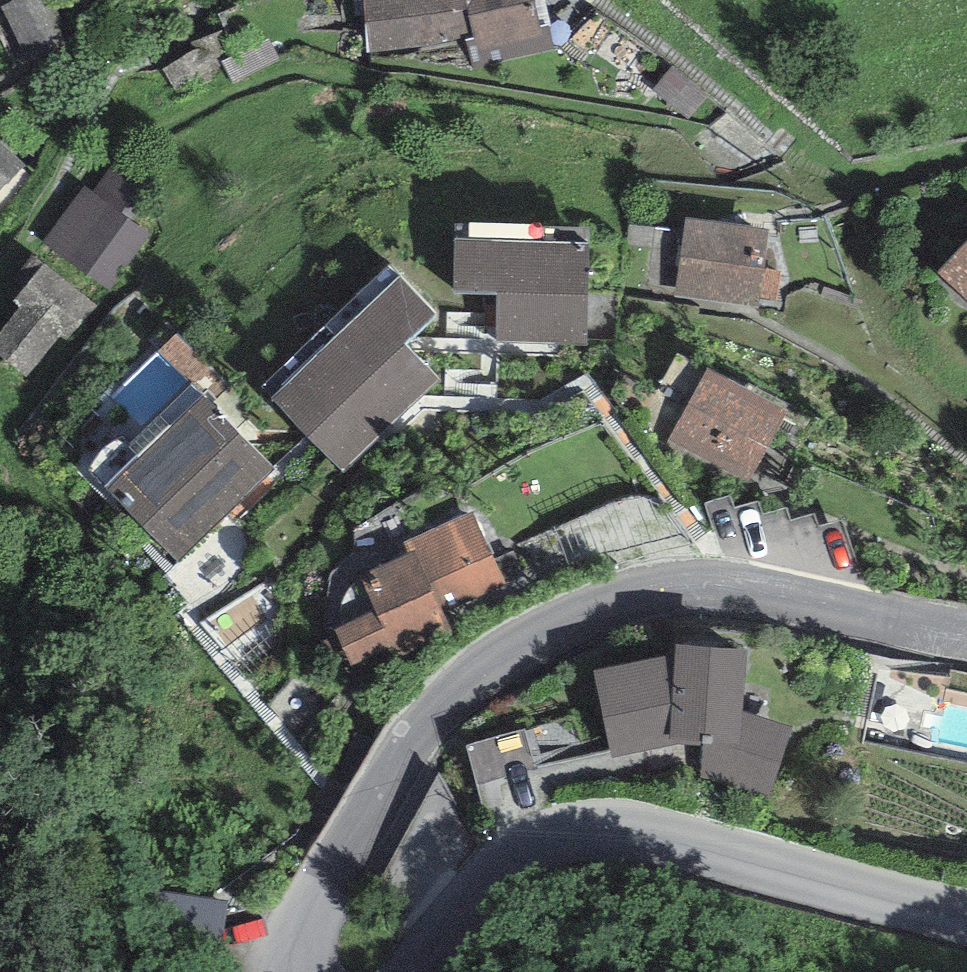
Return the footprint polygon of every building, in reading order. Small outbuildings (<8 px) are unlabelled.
[(367,54),(464,39),(471,68),(555,49),(548,27),(539,27),(533,0),(364,0),(367,54)] [(0,144),(0,191),(23,165),(0,144)] [(142,179),(115,160),(93,191),(83,184),(42,243),(112,291),(152,233),(132,218),(154,187),(142,179)] [(770,228),(685,217),(685,220),(675,297),(759,308),(761,298),(776,300),(781,269),(764,267),(770,228)] [(590,242),(454,237),(452,293),(498,294),(497,341),(587,343),(590,242)] [(938,271),(966,299),(966,240),(938,271)] [(43,263),(13,300),(20,307),(0,332),(0,356),(26,377),(60,335),(79,350),(108,314),(43,263)] [(436,314),(399,276),(273,399),(343,470),(438,377),(405,344),(436,314)] [(788,408),(708,365),(667,441),(748,483),(788,408)] [(204,401),(111,491),(176,558),(269,468),(204,401)] [(472,510),(406,541),(410,550),(360,573),(377,607),(334,627),(354,669),(394,650),(399,659),(455,633),(447,617),(509,588),(472,510)] [(674,653),(594,669),(610,757),(681,742),(702,742),(701,778),(771,798),(792,726),(743,713),(748,650),(676,644),(674,653)] [(218,957),(224,906),(161,898),(154,950),(218,957)]
